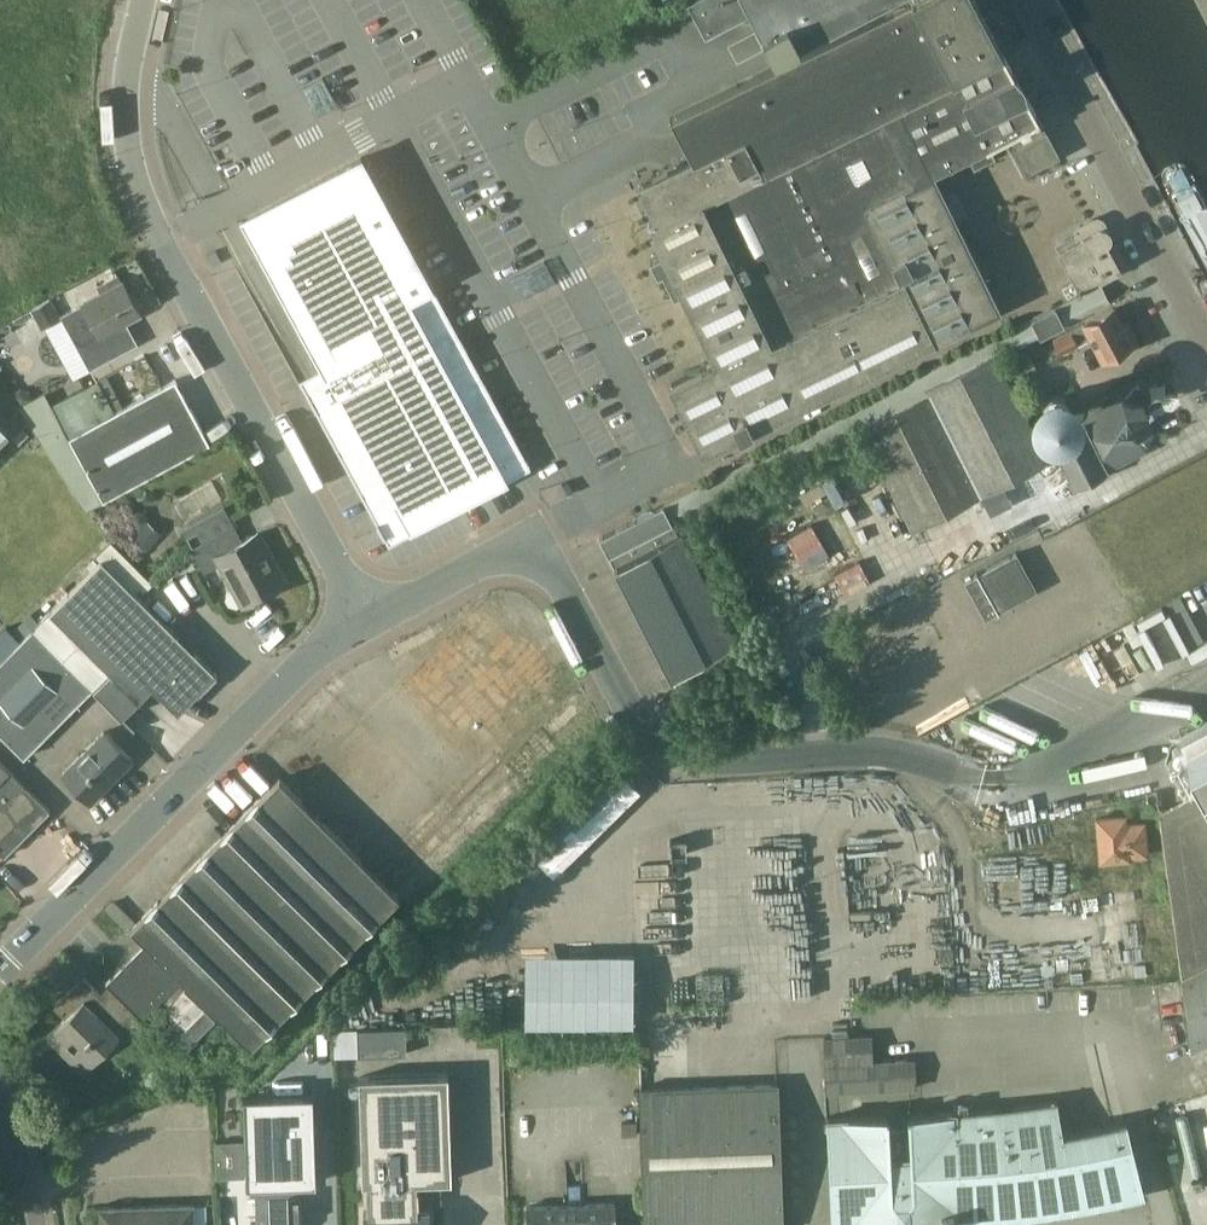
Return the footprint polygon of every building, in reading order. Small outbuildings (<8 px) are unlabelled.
[(953,79),(952,76),(1001,50),(975,0),(908,0),(679,119),(700,159),(644,189),(664,226),(651,233),(716,358),(672,382),(711,457),(934,341),(903,278),(900,279),(863,205),(912,180),(881,115),(953,79)] [(690,3),(706,34),(755,8),(774,46),(862,0),(689,0),(690,3)] [(952,76),(953,79),(881,115),(912,180),(863,205),(900,279),(903,278),(934,341),(999,308),(933,174),(1040,119),(1002,50),(952,76)] [(277,326),(393,539),(530,465),(374,183),(352,175),(250,233),(293,317),(277,326)] [(1079,290),(1121,268),(1108,243),(1110,241),(1111,237),(1110,232),(1108,228),(1102,226),(1099,226),(1057,249),(1077,286),(1076,286),(1078,289),(1079,289),(1079,290)] [(90,368),(137,342),(126,322),(139,315),(122,282),(61,316),(90,368)] [(1000,358),(1111,302),(1100,283),(991,339),(1000,358)] [(40,331),(60,321),(49,299),(29,310),(40,331)] [(1123,325),(1113,308),(1084,323),(1051,340),(1058,354),(1091,338),(1103,361),(1138,342),(1127,322),(1123,325)] [(709,481),(663,504),(672,523),(861,427),(931,391),(928,385),(995,351),(998,358),(1000,358),(991,339),(720,475),(709,481)] [(179,367),(188,361),(176,342),(166,348),(179,367)] [(1004,482),(1049,460),(1012,385),(1037,373),(1025,348),(999,361),(998,358),(995,351),(928,385),(931,391),(861,427),(912,530),(982,494),(1004,482)] [(286,363),(266,373),(271,384),(291,374),(286,363)] [(1093,394),(1125,380),(1121,370),(1088,384),(1093,394)] [(1206,391),(1206,372),(1186,379),(1192,396),(1206,391)] [(121,410),(103,378),(52,406),(44,391),(19,405),(36,431),(88,509),(209,444),(174,381),(121,410)] [(1051,389),(1042,393),(1037,400),(1035,407),(1035,416),(1038,423),(1044,428),(1053,431),(1061,431),(1068,428),(1073,425),(1078,418),(1078,411),(1076,402),(1073,396),(1068,390),(1060,388),(1051,389)] [(1193,408),(1191,392),(1158,395),(1160,412),(1193,408)] [(1140,409),(1122,400),(1119,401),(1119,400),(1097,411),(1098,412),(1095,413),(1084,422),(1084,421),(1048,439),(1049,441),(1050,440),(1073,487),(1072,488),(1073,489),(1110,471),(1109,470),(1122,462),(1146,450),(1153,435),(1140,409)] [(217,403),(207,409),(219,429),(229,423),(217,403)] [(831,476),(822,489),(852,510),(861,497),(831,476)] [(1004,482),(982,494),(991,511),(1014,500),(1004,482)] [(672,523),(663,504),(599,537),(613,566),(669,676),(738,643),(681,532),(678,534),(672,523)] [(235,545),(227,531),(216,508),(179,527),(191,550),(203,573),(220,564),(242,606),(284,582),(258,533),(235,545)] [(135,509),(127,516),(131,527),(141,529),(133,537),(146,549),(161,533),(148,521),(145,511),(135,509)] [(872,544),(881,531),(854,512),(845,525),(872,544)] [(32,629),(95,692),(146,743),(197,692),(198,693),(217,675),(124,582),(138,568),(115,545),(32,629)] [(1016,554),(966,580),(986,618),(1036,591),(1016,554)] [(791,620),(798,637),(850,614),(843,597),(791,620)] [(95,692),(32,629),(0,662),(0,728),(30,757),(95,692)] [(1180,738),(1206,787),(1158,815),(1185,1061),(1206,1050),(1206,724),(1180,738)] [(90,803),(133,761),(104,731),(61,774),(90,803)] [(4,856),(50,810),(13,774),(0,761),(0,852),(4,856)] [(598,781),(581,792),(596,814),(613,803),(598,781)] [(108,985),(140,1017),(154,1003),(162,1011),(155,1018),(188,1051),(217,1021),(249,1052),(402,896),(297,785),(136,937),(147,949),(108,985)] [(1127,814),(1095,817),(1099,863),(1131,860),(1131,858),(1149,857),(1146,821),(1128,822),(1127,814)] [(652,836),(652,856),(685,856),(686,837),(652,836)] [(29,891),(41,872),(28,864),(16,882),(29,891)] [(632,959),(526,959),(527,1030),(633,1029),(632,959)] [(156,1032),(140,1017),(108,985),(100,993),(84,978),(55,1006),(66,1017),(46,1037),(82,1072),(107,1047),(125,1064),(156,1032)] [(405,1026),(357,1026),(357,1029),(357,1054),(406,1054),(405,1026)] [(357,1029),(333,1030),(333,1055),(357,1054),(357,1029)] [(869,1062),(868,1037),(823,1039),(825,1092),(913,1088),(912,1061),(869,1062)] [(418,1185),(452,1184),(449,1074),(359,1076),(362,1187),(363,1224),(430,1224),(430,1210),(420,1210),(418,1185)] [(778,1089),(640,1094),(644,1224),(783,1224),(778,1089)] [(313,1093),(243,1096),(245,1142),(246,1177),(246,1185),(316,1183),(313,1093)] [(1054,1101),(1005,1109),(955,1112),(908,1114),(909,1128),(889,1129),(888,1116),(827,1119),(832,1224),(953,1224),(1017,1217),(1080,1207),(1143,1193),(1127,1125),(1071,1137),(1060,1139),(1054,1101)] [(635,1121),(621,1122),(622,1135),(636,1134),(635,1121)] [(245,1142),(217,1143),(218,1177),(246,1177),(245,1142)] [(299,1192),(257,1193),(258,1224),(300,1224),(299,1192)] [(614,1203),(527,1206),(527,1224),(615,1224),(614,1203)] [(194,1204),(97,1207),(98,1224),(195,1224),(194,1204)]
